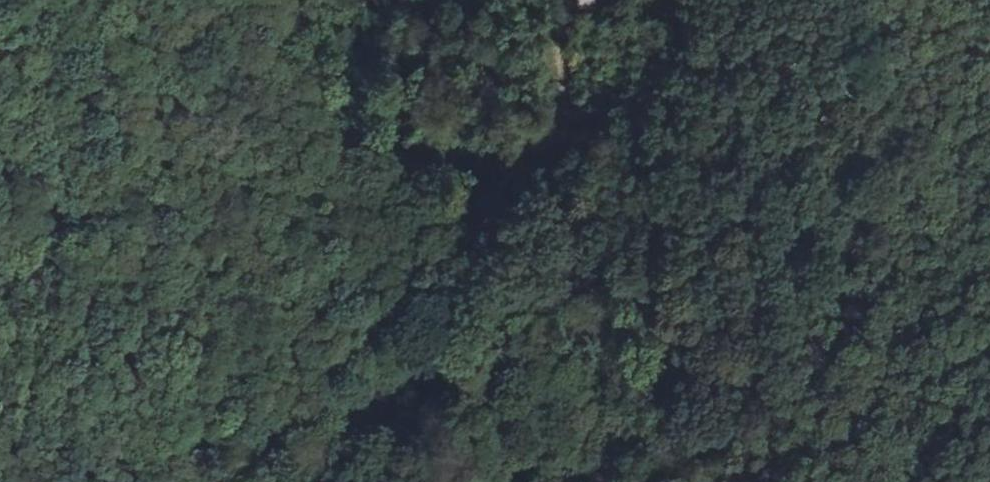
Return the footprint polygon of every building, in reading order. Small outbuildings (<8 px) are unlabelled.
[(576,9),(604,10),(604,0),(576,0),(576,9)]
